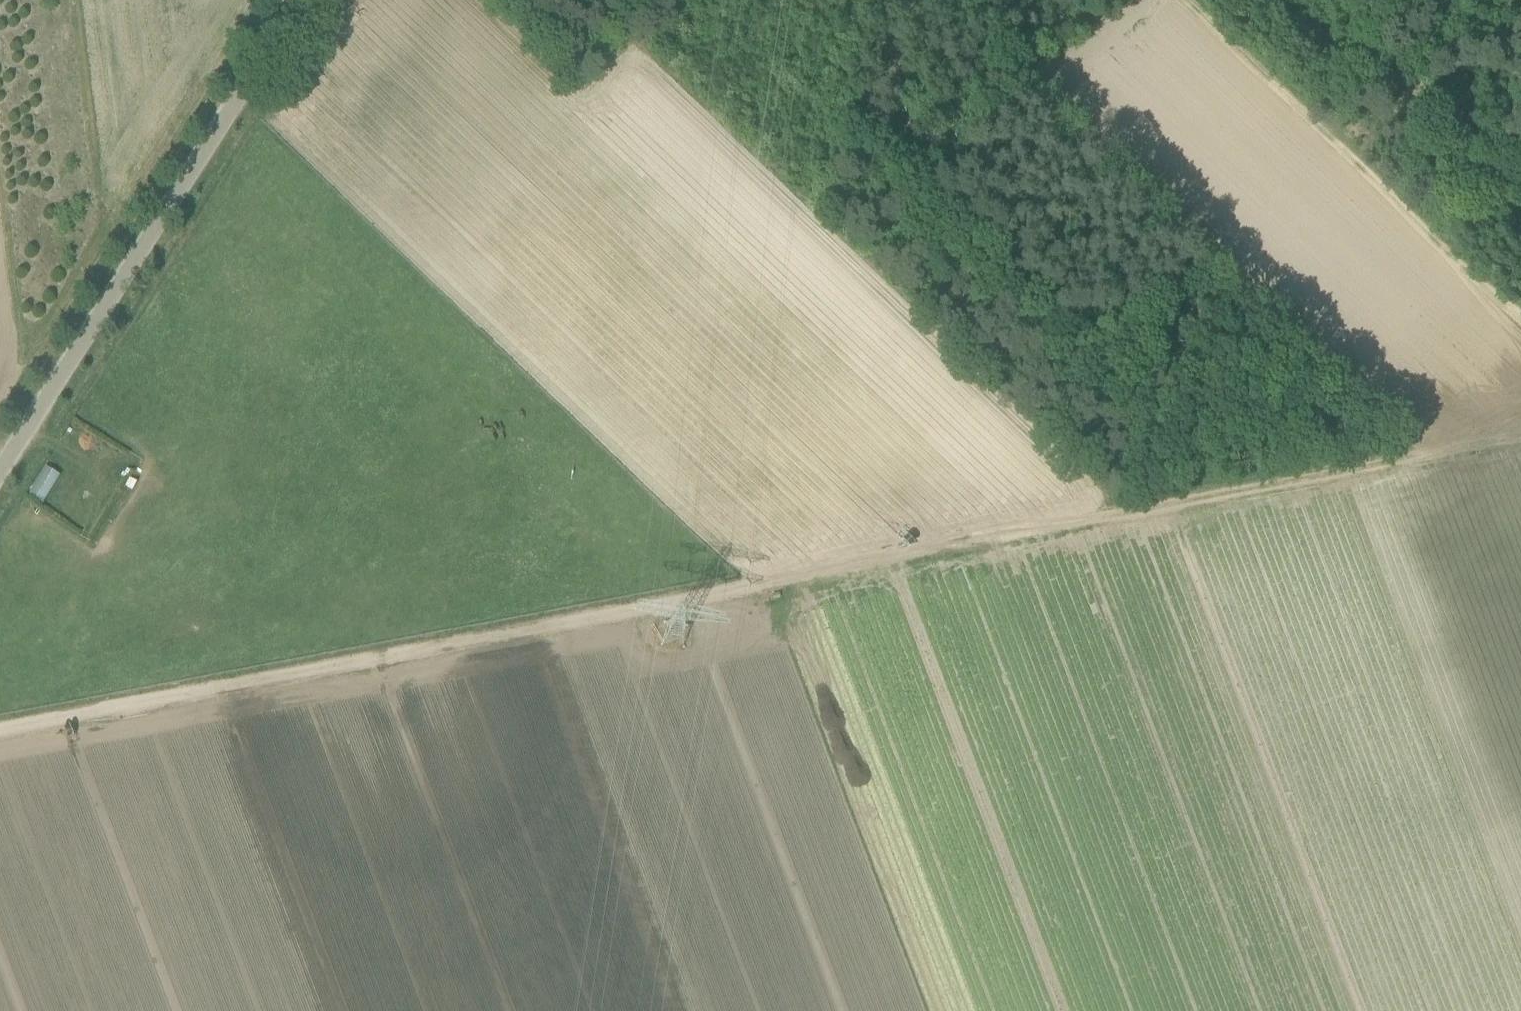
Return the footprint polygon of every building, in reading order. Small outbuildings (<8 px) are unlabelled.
[(29,492),(44,501),(61,474),(46,465),(29,492)]
